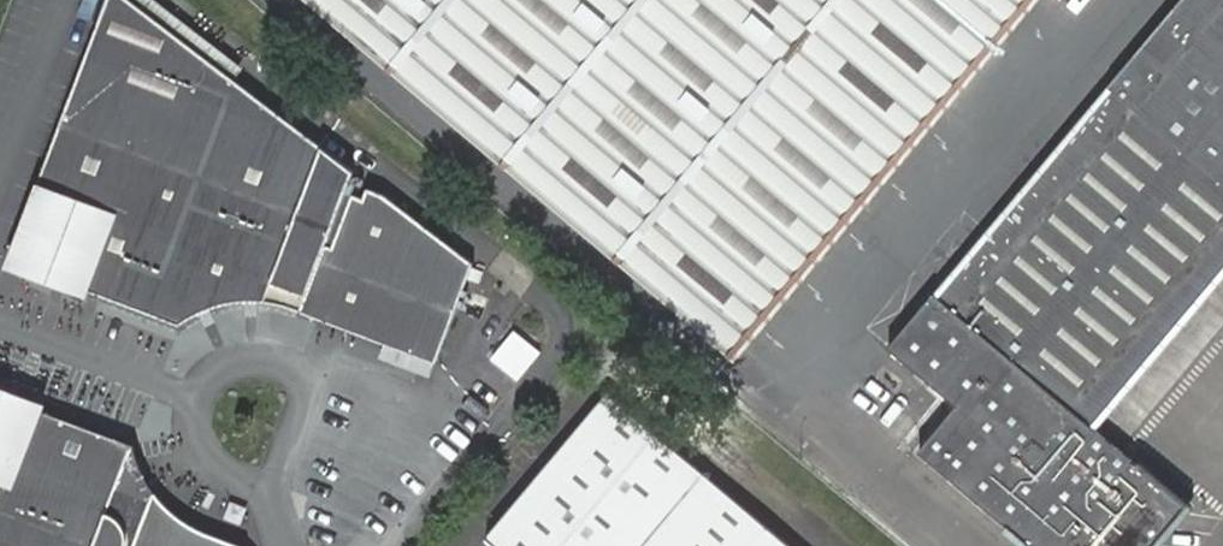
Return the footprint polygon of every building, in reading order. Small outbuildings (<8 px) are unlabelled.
[(11,260),(186,326),(200,315),(221,308),(240,305),(259,304),(277,304),(291,307),(302,313),(438,364),(475,265),(383,196),(368,191),(365,201),(347,195),(355,174),(132,0),(109,0),(11,260)] [(735,353),(1032,0),(316,0),(735,353)] [(933,295),(1095,430),(1099,426),(1222,277),(1222,0),(1181,0),(933,295)] [(933,295),(887,349),(952,402),(957,406),(918,452),(1029,545),(1154,545),(1187,507),(1095,430),(933,295)] [(524,379),(543,345),(512,328),(493,363),(524,379)] [(0,394),(0,545),(240,545),(212,535),(200,529),(178,515),(166,503),(156,494),(150,483),(143,468),(134,446),(0,394)] [(608,396),(486,540),(494,545),(788,545),(608,396)]
